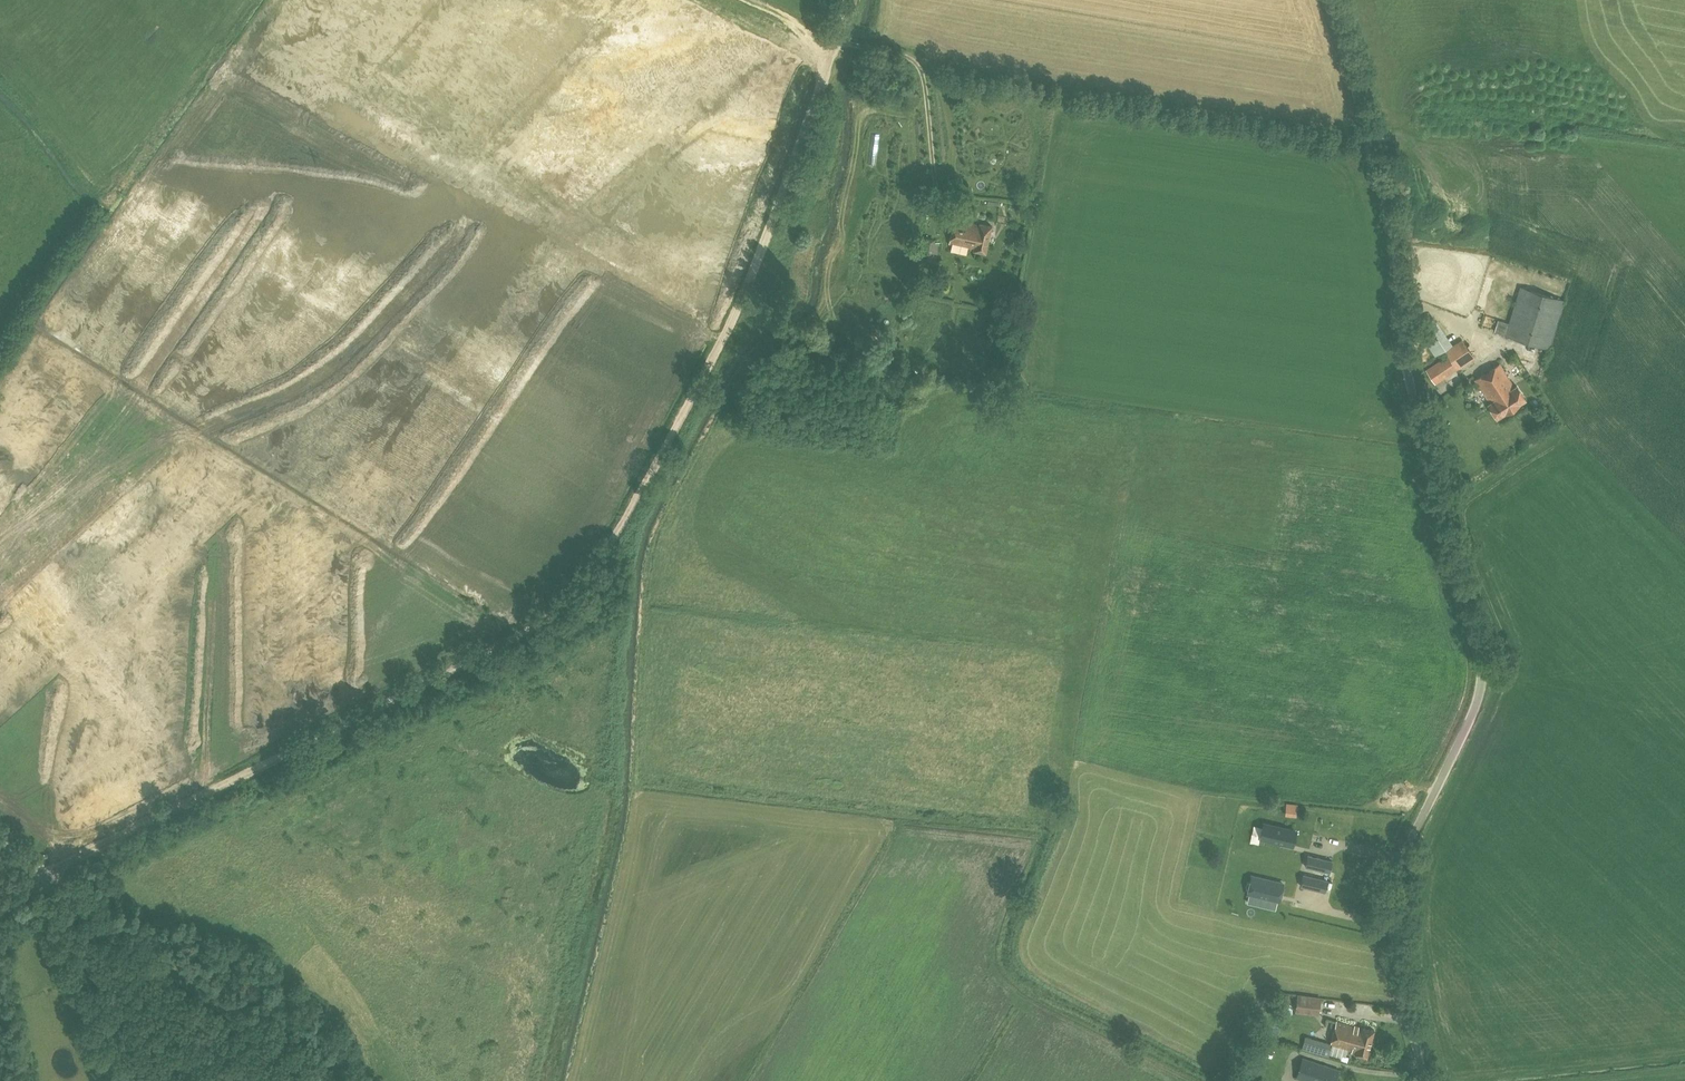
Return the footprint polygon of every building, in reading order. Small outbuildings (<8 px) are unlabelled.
[(974,250),(986,253),(992,226),(980,223),(979,224),(954,219),(949,243),(974,248),(974,250)] [(918,260),(935,263),(939,242),(922,239),(918,260)] [(1495,331),(1549,348),(1563,300),(1521,287),(1509,324),(1498,320),(1495,331)] [(1452,345),(1438,319),(1421,328),(1435,354),(1452,345)] [(1426,370),(1435,383),(1474,357),(1462,339),(1445,351),(1448,355),(1426,370)] [(1488,404),(1497,418),(1505,413),(1520,404),(1520,403),(1526,399),(1517,385),(1515,383),(1513,385),(1500,364),(1475,379),(1490,402),(1488,404)] [(1265,821),(1262,834),(1293,841),(1296,828),(1265,821)] [(1309,854),(1306,866),(1318,869),(1321,857),(1309,854)] [(1252,872),(1248,889),(1279,898),(1283,880),(1274,878),(1274,877),(1273,877),(1273,878),(1268,877),(1268,875),(1267,875),(1267,876),(1252,872)] [(1304,874),(1301,885),(1313,888),(1316,877),(1304,874)] [(1296,1012),(1320,1015),(1322,996),(1298,994),(1296,1012)] [(1367,1056),(1374,1030),(1363,1026),(1362,1028),(1337,1021),(1331,1041),(1330,1045),(1356,1052),(1355,1053),(1367,1056)] [(1305,1034),(1302,1046),(1328,1053),(1330,1045),(1331,1041),(1305,1034)] [(1309,1080),(1335,1080),(1339,1070),(1303,1058),(1296,1077),(1309,1080)]
